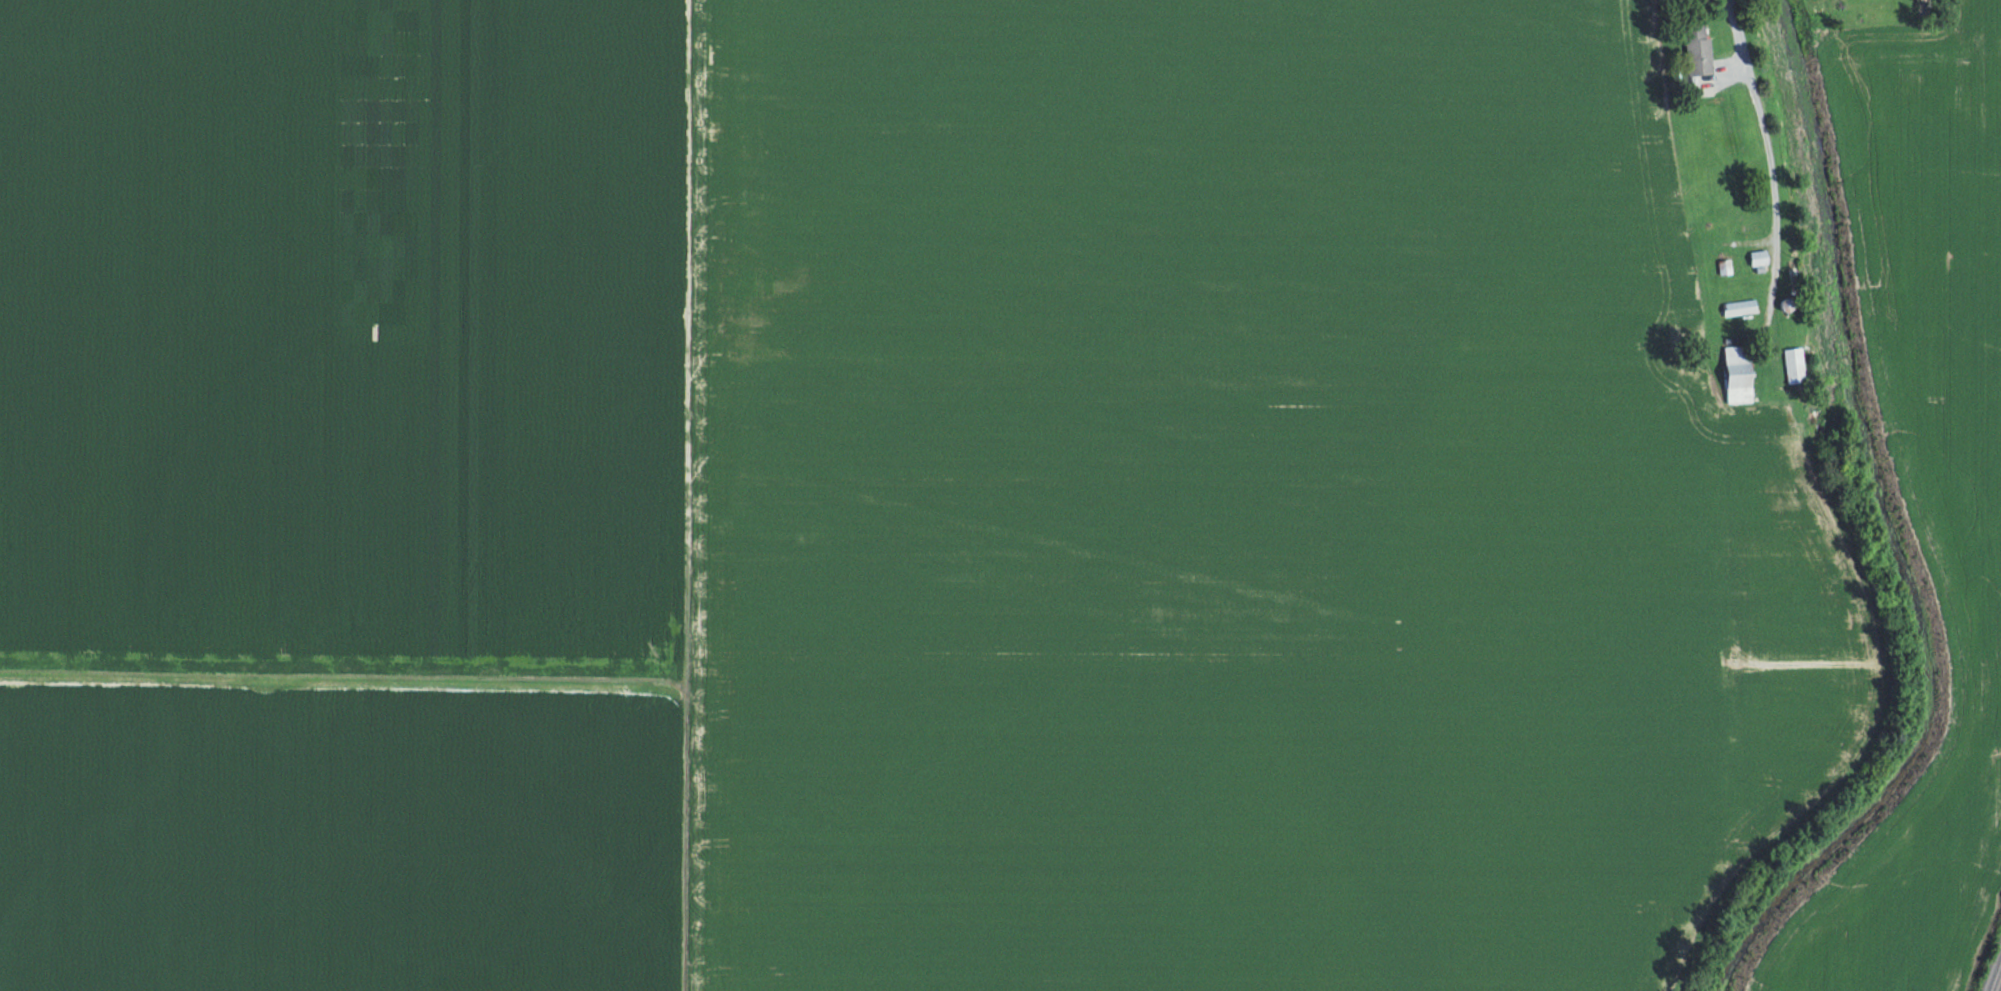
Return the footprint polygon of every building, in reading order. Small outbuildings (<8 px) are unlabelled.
[(1712,73),(1708,19),(1684,21),(1688,74),(1712,73)] [(1749,252),(1752,265),(1769,261),(1766,248),(1749,252)] [(1725,316),(1758,310),(1756,298),(1723,303),(1725,316)] [(1726,344),(1727,402),(1753,401),(1752,344),(1726,344)] [(1806,381),(1802,346),(1784,348),(1788,382),(1806,381)]
